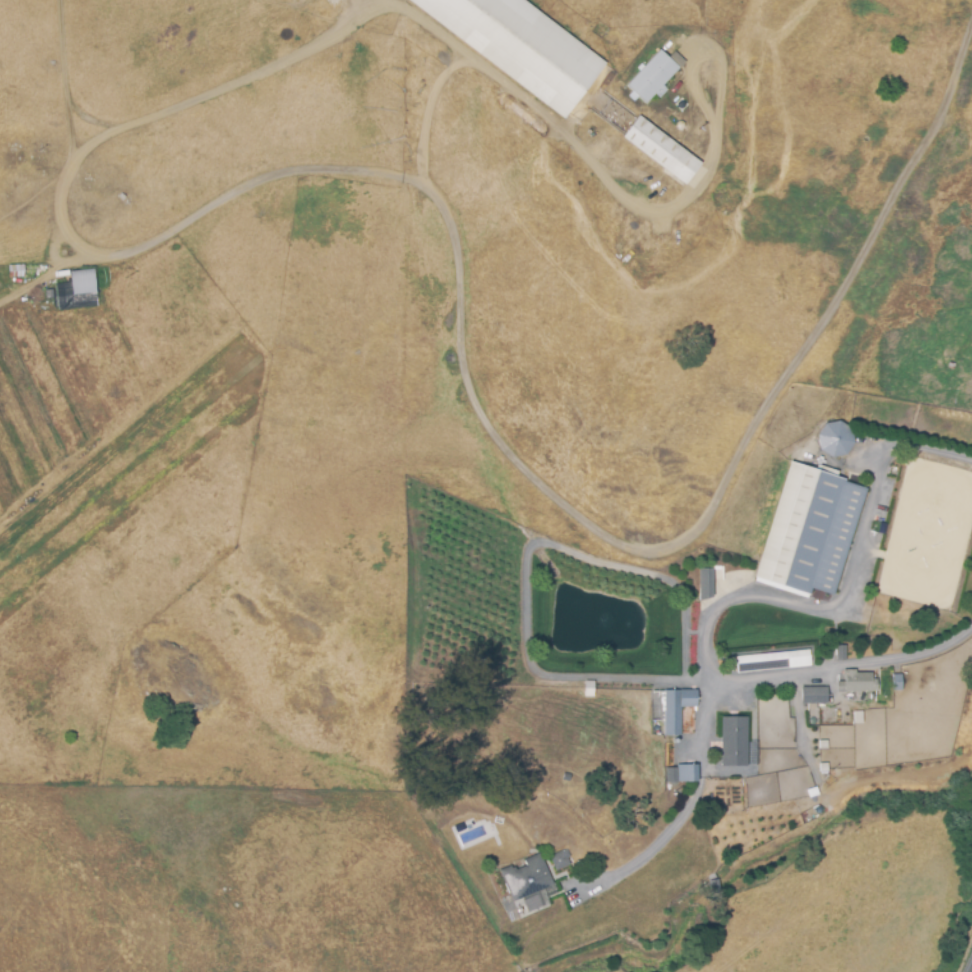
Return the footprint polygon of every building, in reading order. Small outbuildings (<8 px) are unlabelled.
[(679,67),(659,49),(626,85),(646,102),(654,93),(659,97),(666,89),(662,85),(679,67)] [(622,138),(686,185),(702,162),(638,116),(622,138)] [(69,270),(70,282),(55,283),(57,307),(96,305),(94,269),(69,270)] [(851,453),(846,420),(818,424),(823,457),(851,453)] [(835,596),(866,485),(788,463),(755,581),(792,591),(791,593),(809,598),(812,589),(835,596)] [(713,599),(712,569),(697,569),(698,599),(713,599)] [(810,666),(809,649),(735,657),(737,673),(810,666)] [(876,690),(841,690),(841,680),(849,680),(850,676),(847,676),(847,669),(856,669),(856,671),(877,671),(876,690)] [(901,674),(892,674),(892,691),(902,690),(901,674)] [(805,701),(805,686),(831,686),(831,701),(805,701)] [(667,690),(699,690),(699,706),(685,706),(685,734),(667,734),(667,690)] [(749,715),(749,763),(724,763),(725,715),(749,715)] [(698,781),(669,781),(669,767),(681,767),(681,764),(698,764),(698,781)] [(571,864),(565,849),(549,856),(555,871),(571,864)] [(501,871),(514,865),(516,870),(528,865),(525,860),(544,852),(557,883),(541,890),(547,905),(529,913),(522,898),(515,902),(501,871)]
